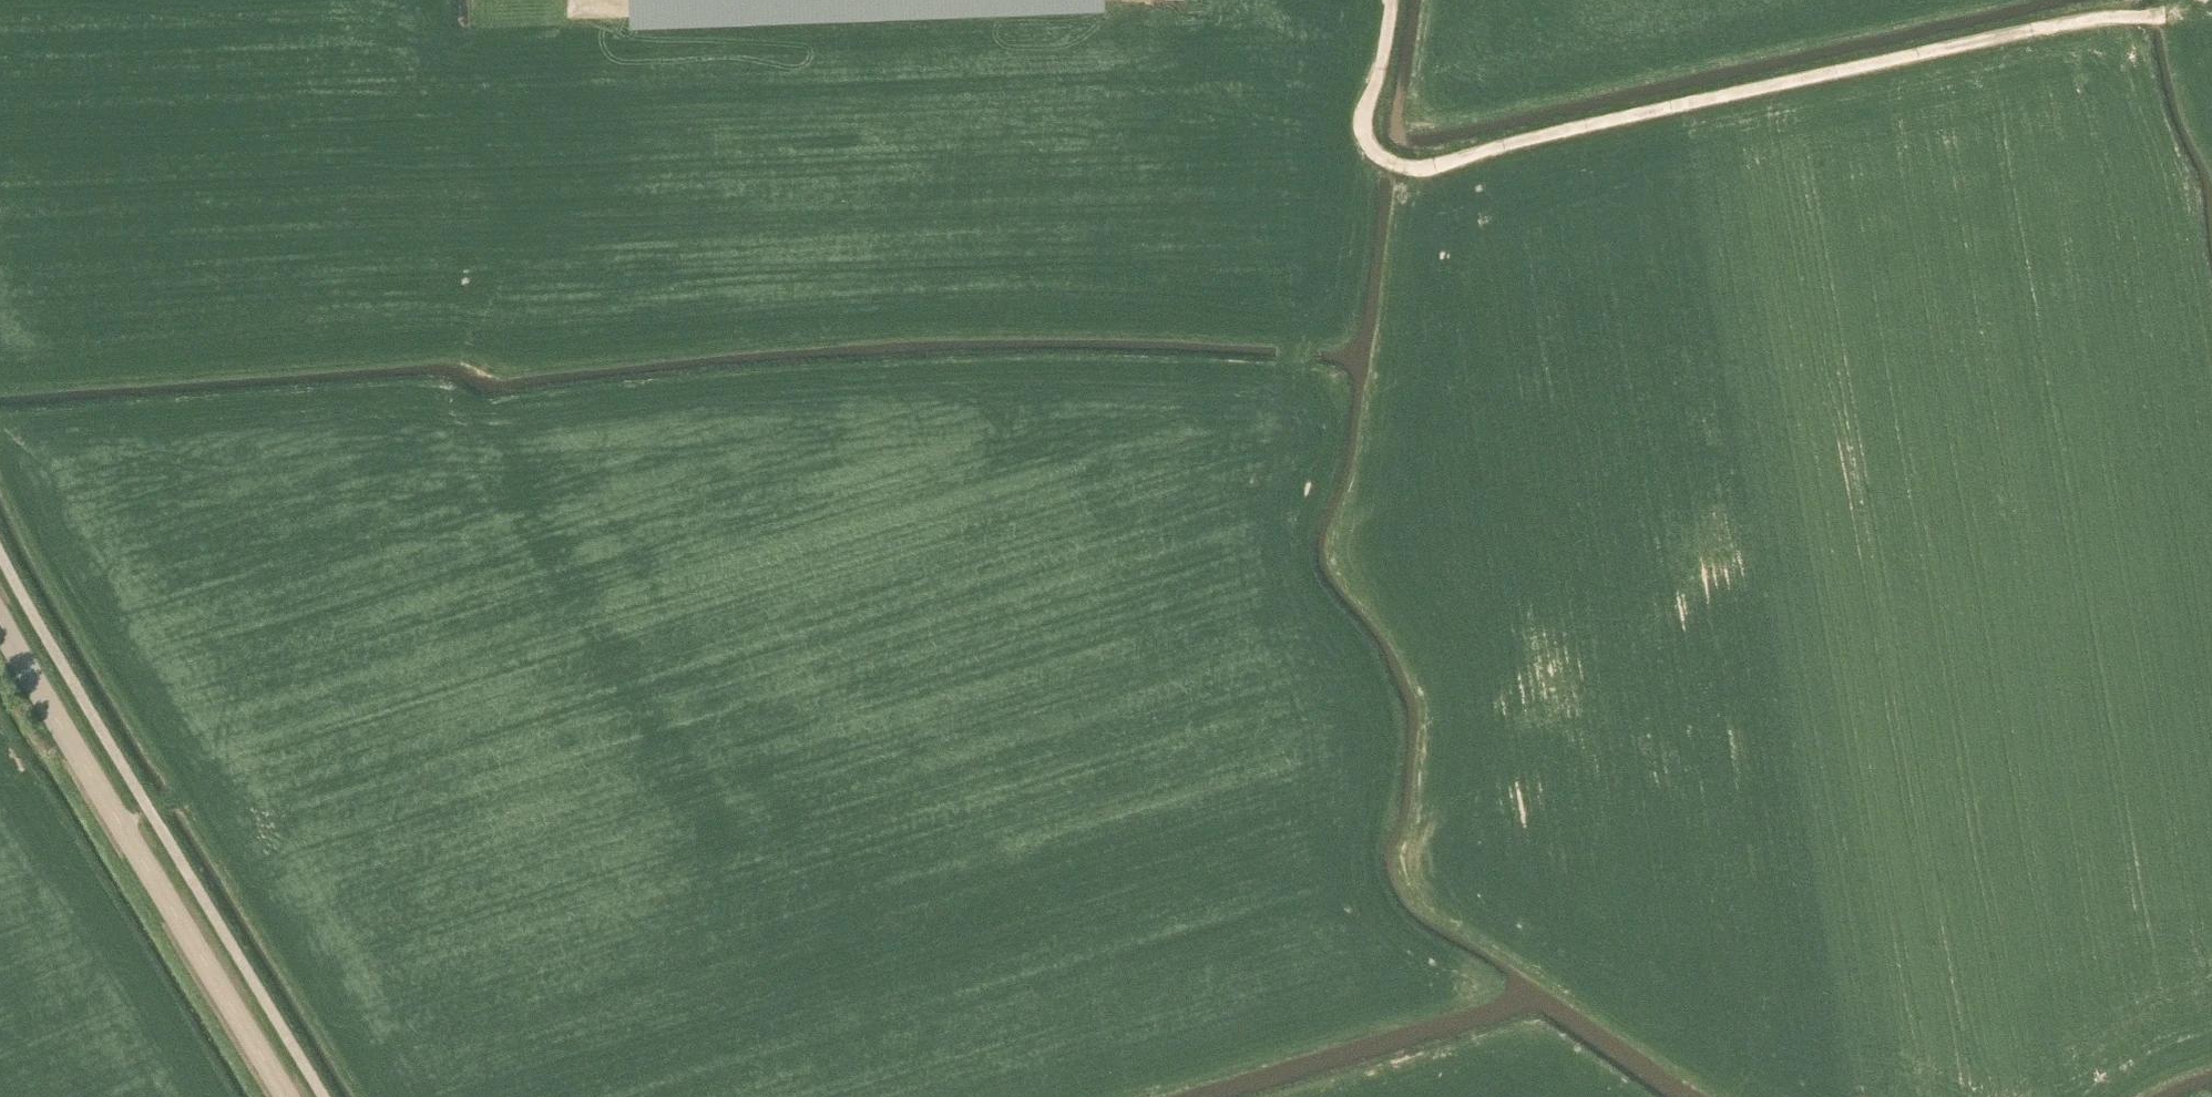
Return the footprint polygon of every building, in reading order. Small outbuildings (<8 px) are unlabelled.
[(632,17),(1083,0),(632,0),(632,17)]
